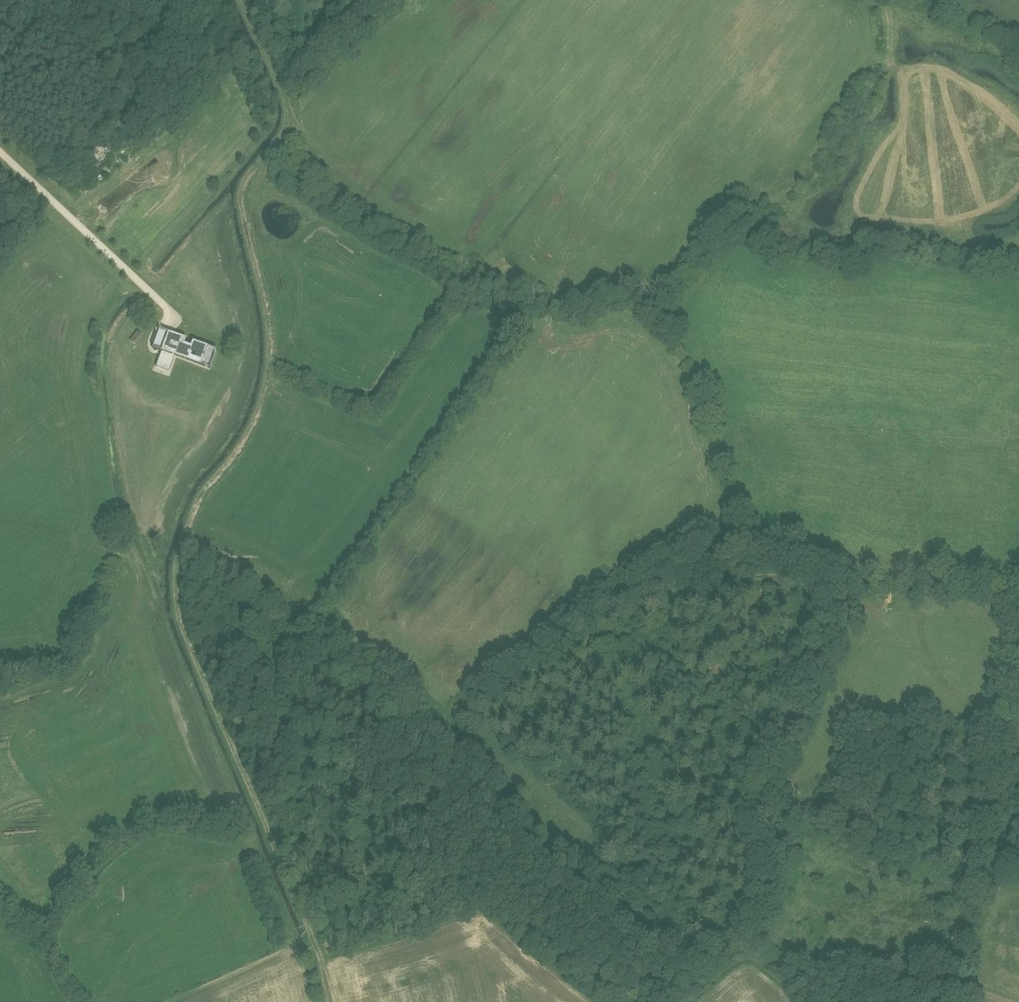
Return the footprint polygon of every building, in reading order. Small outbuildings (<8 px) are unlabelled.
[(133,332),(126,341),(131,345),(138,336),(133,332)] [(156,366),(169,371),(174,357),(201,367),(208,348),(193,342),(192,344),(191,348),(183,345),(185,342),(185,339),(168,333),(166,340),(161,353),(156,366)]
